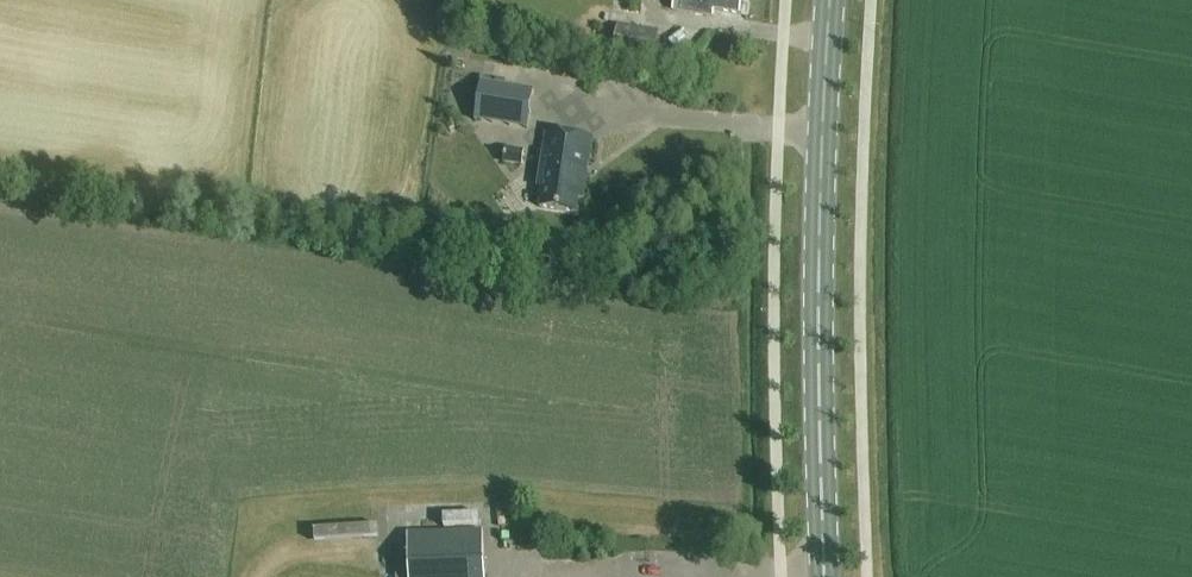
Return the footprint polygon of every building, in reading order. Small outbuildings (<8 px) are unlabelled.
[(672,11),(713,17),(714,12),(741,16),(743,0),(674,0),(672,11)] [(660,33),(618,27),(613,55),(655,62),(660,33)] [(481,84),(475,122),(528,130),(534,92),(481,84)] [(593,140),(546,133),(538,189),(543,189),(540,209),(576,214),(579,199),(583,199),(593,140)] [(524,152),(506,150),(503,164),(522,167),(524,152)] [(408,535),(409,576),(486,576),(484,532),(408,535)]
